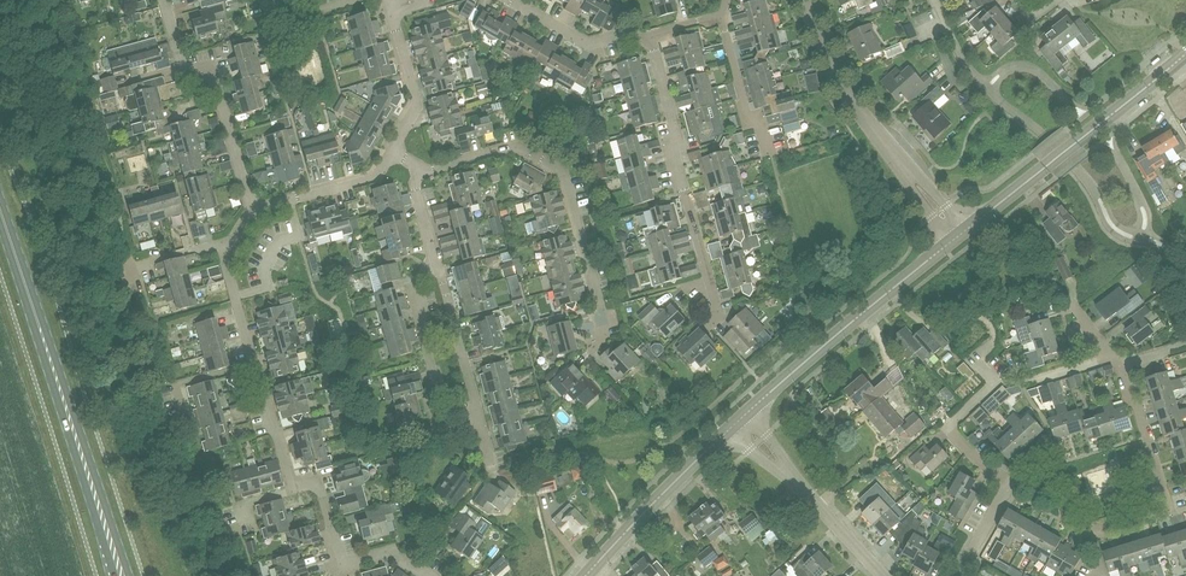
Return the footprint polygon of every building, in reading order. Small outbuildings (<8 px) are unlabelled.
[(223,0),(187,0),(188,5),(200,2),(202,9),(223,3),(223,0)] [(567,4),(564,9),(570,13),(577,1),(576,0),(561,0),(567,4)] [(577,1),(570,13),(577,17),(580,11),(594,18),(590,24),(599,29),(610,9),(602,4),(605,0),(576,0),(577,1)] [(658,15),(677,10),(674,0),(654,0),(658,15)] [(750,21),(770,15),(766,0),(761,0),(746,4),(748,13),(733,17),(735,25),(750,21)] [(874,3),(873,0),(855,0),(859,9),(874,3)] [(973,3),(970,4),(973,10),(990,3),(988,0),(971,0),(973,3)] [(617,4),(610,17),(617,21),(624,8),(617,4)] [(225,19),(222,6),(199,12),(201,19),(193,21),(197,37),(218,31),(215,21),(225,19)] [(993,34),(1008,21),(997,8),(985,18),(980,13),(969,23),(978,34),(986,27),(993,34)] [(473,26),(485,33),(485,34),(486,36),(487,38),(488,39),(489,40),(491,41),(492,41),(494,41),(496,40),(497,39),(500,41),(512,21),(505,18),(501,26),(495,22),(499,14),(491,10),(488,15),(481,12),(473,26)] [(348,18),(352,35),(379,27),(377,21),(369,23),(367,13),(348,18)] [(411,39),(413,47),(442,39),(439,30),(451,26),(448,13),(415,21),(417,29),(411,30),(414,38),(411,39)] [(773,14),(770,15),(750,21),(752,27),(735,32),(738,41),(777,30),(773,14)] [(1068,17),(1055,27),(1068,45),(1076,38),(1085,49),(1097,39),(1085,24),(1078,29),(1068,17)] [(516,59),(528,38),(515,31),(518,25),(512,21),(500,41),(506,44),(502,51),(516,59)] [(1019,34),(1008,21),(993,34),(999,41),(991,48),(1001,59),(1012,49),(1007,44),(1019,34)] [(862,59),(881,51),(870,25),(851,34),(862,59)] [(381,33),(379,27),(352,35),(357,51),(361,49),(376,45),(373,35),(381,33)] [(1060,51),(1068,45),(1055,27),(1042,38),(1051,50),(1045,56),(1057,71),(1056,71),(1063,81),(1069,76),(1062,67),(1069,61),(1060,51)] [(782,47),(777,30),(738,41),(740,51),(757,47),(759,52),(766,57),(770,50),(777,48),(778,51),(783,50),(782,47)] [(700,32),(686,36),(681,32),(677,39),(679,47),(664,52),(666,59),(701,49),(701,50),(705,49),(700,32)] [(168,42),(157,45),(156,38),(140,43),(146,65),(155,62),(157,70),(171,66),(169,59),(173,58),(171,50),(170,50),(168,42)] [(540,64),(551,44),(545,40),(541,46),(528,38),(516,59),(530,67),(534,60),(540,64)] [(446,55),(442,39),(413,47),(415,56),(418,55),(420,62),(446,55)] [(229,59),(231,66),(258,58),(254,42),(234,47),(237,57),(229,59)] [(388,42),(376,45),(361,49),(366,65),(388,59),(386,52),(390,51),(388,42)] [(146,65),(140,43),(123,47),(130,70),(132,76),(138,75),(136,67),(146,65)] [(888,59),(906,51),(902,43),(884,50),(888,59)] [(556,82),(568,61),(555,53),(558,47),(551,44),(540,64),(546,67),(542,74),(556,82)] [(130,70),(123,47),(107,51),(109,57),(103,58),(102,60),(104,69),(106,70),(112,68),(113,74),(130,70)] [(706,66),(701,50),(701,49),(666,59),(669,67),(683,62),(686,71),(693,69),(693,70),(706,66)] [(773,79),(766,57),(759,52),(755,59),(757,66),(745,69),(750,86),(773,79)] [(450,72),(446,55),(420,62),(423,70),(420,71),(422,80),(450,72)] [(617,63),(622,80),(648,72),(645,63),(642,64),(640,57),(617,63)] [(262,74),(258,58),(231,66),(233,72),(240,70),(243,79),(254,77),(262,74)] [(390,65),(388,59),(366,65),(370,81),(397,74),(394,64),(390,65)] [(581,68),(568,61),(556,82),(570,90),(574,83),(580,86),(591,66),(584,63),(581,68)] [(695,76),(693,70),(693,69),(686,71),(679,73),(682,86),(690,84),(692,94),(712,89),(707,72),(695,76)] [(917,95),(933,81),(927,74),(920,80),(910,69),(898,78),(893,73),(883,82),(899,100),(912,89),(917,95)] [(455,87),(450,72),(422,80),(424,88),(427,87),(429,95),(455,87)] [(651,82),(648,72),(622,80),(626,96),(649,89),(647,83),(651,82)] [(94,81),(96,89),(116,83),(114,76),(100,79),(94,81)] [(258,92),(254,77),(243,79),(234,82),(237,94),(233,95),(234,99),(263,91),(258,92)] [(279,79),(271,80),(273,89),(281,87),(279,79)] [(777,95),(773,79),(750,86),(754,102),(766,98),(768,105),(779,102),(792,98),(791,91),(777,95)] [(805,82),(807,91),(818,89),(816,80),(805,82)] [(145,89),(143,82),(132,85),(132,86),(118,90),(120,98),(135,94),(139,109),(161,102),(157,86),(145,89)] [(104,93),(118,89),(116,83),(96,89),(98,96),(104,94),(104,93)] [(376,96),(372,103),(392,115),(401,99),(397,85),(375,91),(376,96)] [(283,94),(281,87),(273,89),(275,96),(283,94)] [(718,87),(712,89),(692,94),(677,98),(679,106),(695,102),(697,110),(707,107),(708,108),(718,105),(723,104),(718,87)] [(933,104),(945,94),(938,87),(920,103),(925,108),(914,117),(921,126),(923,124),(935,137),(950,124),(933,104)] [(650,96),(649,89),(626,96),(631,111),(657,104),(654,95),(650,96)] [(262,109),(259,97),(265,96),(263,91),(234,99),(235,103),(239,101),(243,114),(262,109)] [(427,109),(429,117),(458,109),(454,93),(428,100),(430,108),(427,109)] [(344,108),(348,101),(341,97),(337,104),(344,108)] [(800,120),(796,107),(798,104),(794,102),(793,98),(792,98),(779,102),(768,105),(763,107),(766,117),(780,113),(785,133),(801,129),(799,120),(800,120)] [(168,109),(163,110),(161,102),(139,109),(142,122),(131,125),(134,135),(156,129),(173,124),(170,116),(171,114),(169,111),(168,109)] [(383,130),(392,115),(372,103),(363,118),(383,130)] [(340,114),(344,108),(337,104),(333,111),(340,114)] [(660,113),(657,104),(631,111),(635,128),(658,121),(656,114),(660,113)] [(493,132),(488,115),(488,114),(492,113),(490,105),(481,108),(482,116),(471,119),(472,126),(456,130),(458,141),(459,141),(462,154),(471,152),(467,139),(493,132)] [(718,105),(708,108),(707,107),(697,110),(685,113),(689,129),(702,126),(704,133),(710,137),(724,133),(720,119),(721,118),(718,105)] [(197,135),(193,120),(202,118),(199,109),(187,112),(189,120),(173,124),(156,129),(156,130),(160,129),(161,135),(165,134),(172,132),(174,141),(197,135)] [(463,125),(458,109),(429,117),(432,125),(435,124),(437,132),(439,132),(440,137),(450,134),(449,129),(463,125)] [(375,146),(383,130),(363,118),(354,134),(375,146)] [(325,120),(314,123),(316,130),(327,127),(325,120)] [(266,136),(271,152),(290,147),(288,138),(295,136),(293,129),(266,136)] [(1156,139),(1169,160),(1171,165),(1180,160),(1177,155),(1185,150),(1185,149),(1182,142),(1179,144),(1171,131),(1156,139)] [(334,134),(318,138),(325,165),(331,163),(329,156),(339,153),(334,134)] [(366,161),(375,146),(354,134),(351,141),(345,142),(351,165),(366,161)] [(201,151),(197,135),(174,141),(168,143),(170,153),(164,155),(166,161),(201,151)] [(659,140),(648,143),(640,145),(637,135),(618,141),(622,157),(649,149),(661,146),(659,140)] [(325,165),(318,138),(301,142),(306,162),(317,159),(319,167),(325,165)] [(1142,148),(1145,154),(1136,160),(1148,179),(1154,175),(1152,170),(1169,160),(1156,139),(1142,148)] [(615,140),(607,141),(610,158),(618,157),(615,140)] [(227,153),(225,145),(210,149),(212,157),(227,153)] [(293,157),(290,147),(271,152),(275,168),(302,161),(301,155),(293,157)] [(651,156),(649,149),(622,157),(626,173),(646,167),(644,158),(651,156)] [(735,164),(731,157),(729,150),(703,157),(701,150),(688,154),(691,162),(700,160),(704,175),(727,169),(734,167),(734,165),(735,164)] [(201,152),(201,151),(166,161),(166,162),(172,160),(174,166),(181,164),(183,173),(194,170),(194,171),(203,168),(199,153),(201,152)] [(489,158),(480,160),(482,169),(491,167),(489,158)] [(304,168),(302,161),(275,168),(279,185),(299,180),(296,170),(304,168)] [(540,172),(525,164),(513,184),(526,191),(525,194),(528,196),(542,192),(541,187),(539,186),(546,175),(540,172)] [(488,170),(492,183),(501,181),(497,167),(488,170)] [(649,177),(646,167),(626,173),(631,189),(658,181),(657,175),(649,177)] [(731,184),(727,169),(704,175),(708,191),(720,188),(722,195),(743,189),(741,182),(731,184)] [(196,177),(194,171),(194,170),(183,173),(190,197),(212,190),(207,174),(196,177)] [(449,185),(452,195),(479,187),(474,171),(451,177),(453,184),(449,185)] [(620,191),(628,189),(622,172),(615,175),(620,191)] [(1148,179),(1146,180),(1155,194),(1162,190),(1154,175),(1148,179)] [(660,188),(658,181),(631,189),(635,205),(655,200),(652,190),(660,188)] [(400,191),(396,192),(394,184),(373,190),(375,198),(372,199),(375,207),(376,207),(378,213),(383,212),(403,207),(412,205),(409,194),(401,195),(400,191)] [(483,203),(479,187),(452,195),(454,203),(458,202),(460,209),(469,207),(483,203)] [(165,188),(159,190),(166,217),(182,213),(177,193),(167,196),(165,188)] [(740,214),(735,199),(745,197),(743,189),(722,195),(724,201),(712,205),(717,221),(740,214)] [(166,217),(159,190),(153,192),(155,199),(145,202),(150,221),(166,217)] [(216,207),(212,190),(190,197),(196,220),(203,223),(207,217),(205,210),(216,207)] [(704,190),(692,192),(694,209),(707,206),(704,190)] [(529,198),(530,200),(522,202),(524,210),(532,208),(534,214),(563,206),(561,198),(558,199),(556,191),(529,198)] [(150,221),(145,202),(135,205),(133,197),(127,199),(134,226),(150,221)] [(501,200),(492,202),(495,216),(503,214),(501,200)] [(434,217),(434,216),(449,212),(447,202),(431,206),(434,217)] [(1059,228),(1058,227),(1061,225),(1064,229),(1065,228),(1066,230),(1068,230),(1070,230),(1072,229),(1073,230),(1079,225),(1072,216),(1070,217),(1059,202),(1047,212),(1051,218),(1043,223),(1046,227),(1045,228),(1054,239),(1058,236),(1057,235),(1059,234),(1060,232),(1060,230),(1059,228)] [(644,229),(638,231),(640,237),(646,236),(681,227),(679,220),(674,204),(661,207),(657,205),(654,209),(651,209),(656,226),(644,229)] [(353,233),(348,217),(341,219),(337,205),(322,209),(328,231),(335,229),(336,233),(342,232),(343,236),(353,233)] [(563,215),(566,214),(563,206),(534,214),(536,221),(531,222),(534,232),(536,231),(537,234),(549,231),(553,234),(558,227),(557,225),(565,223),(563,215)] [(405,214),(403,207),(383,212),(385,219),(382,220),(383,226),(377,228),(379,238),(386,236),(407,231),(403,214),(405,214)] [(474,223),(469,207),(460,209),(449,212),(434,216),(436,224),(451,220),(454,228),(474,223)] [(328,231),(322,209),(307,213),(311,228),(306,230),(310,244),(318,242),(316,235),(328,231)] [(646,228),(651,226),(646,211),(641,212),(646,228)] [(752,236),(746,213),(740,214),(717,221),(721,237),(733,234),(735,240),(742,244),(746,237),(752,236)] [(478,239),(474,223),(454,228),(455,234),(439,239),(441,249),(478,239)] [(687,232),(671,236),(669,231),(681,228),(681,227),(646,236),(651,253),(654,252),(690,241),(687,232)] [(411,247),(407,231),(386,236),(389,249),(383,251),(385,261),(400,258),(400,257),(408,255),(407,248),(411,247)] [(539,242),(544,259),(573,251),(571,242),(567,243),(565,235),(539,242)] [(481,238),(478,239),(441,249),(444,258),(461,254),(463,261),(486,255),(481,238)] [(725,273),(748,267),(742,244),(735,240),(731,247),(733,254),(721,257),(725,273)] [(678,262),(676,256),(693,251),(690,241),(654,252),(658,267),(655,268),(678,262)] [(575,259),(573,251),(544,259),(548,275),(574,268),(572,260),(575,259)] [(307,257),(312,275),(319,273),(314,255),(307,257)] [(165,268),(168,278),(188,272),(183,256),(156,264),(158,270),(165,268)] [(1073,277),(1063,257),(1055,261),(1064,281),(1073,277)] [(516,274),(513,263),(511,259),(503,261),(505,265),(501,266),(504,277),(516,274)] [(475,262),(464,265),(466,272),(454,275),(458,291),(481,285),(475,262)] [(696,264),(679,268),(678,262),(655,268),(660,285),(672,281),(675,283),(677,280),(689,276),(689,277),(700,274),(696,264)] [(377,268),(383,291),(394,288),(392,282),(401,279),(396,263),(377,268)] [(1137,264),(1131,268),(1136,274),(1142,270),(1137,264)] [(751,297),(755,290),(748,267),(725,273),(730,289),(742,286),(744,293),(751,297)] [(576,275),(574,268),(548,275),(553,291),(582,283),(579,274),(576,275)] [(192,288),(188,272),(168,278),(171,288),(163,290),(165,296),(192,288)] [(545,277),(539,278),(541,287),(547,286),(545,277)] [(584,291),(582,283),(553,291),(557,307),(565,305),(565,306),(572,310),(576,304),(575,302),(583,300),(581,292),(584,291)] [(481,285),(458,291),(463,307),(465,307),(467,315),(495,307),(492,297),(485,299),(481,285)] [(197,305),(192,288),(165,296),(167,302),(174,300),(177,310),(197,305)] [(396,298),(394,288),(383,291),(374,293),(378,310),(406,302),(404,296),(396,298)] [(1115,294),(1108,299),(1097,307),(1107,320),(1123,308),(1127,314),(1143,302),(1134,291),(1120,301),(1115,294)] [(277,296),(280,304),(292,301),(290,292),(277,296)] [(522,295),(510,298),(512,305),(524,303),(522,295)] [(291,309),(285,310),(283,305),(275,308),(274,306),(268,302),(264,309),(264,310),(257,312),(259,320),(256,321),(258,329),(294,320),(291,309)] [(407,309),(406,302),(378,310),(383,326),(402,320),(400,311),(407,309)] [(1153,316),(1150,312),(1153,309),(1150,304),(1133,317),(1137,323),(1126,331),(1137,345),(1154,333),(1145,321),(1153,316)] [(667,336),(685,319),(672,305),(662,315),(652,305),(639,316),(646,324),(651,319),(667,336)] [(752,340),(764,329),(746,309),(730,324),(734,329),(726,336),(737,348),(739,346),(745,353),(755,344),(752,340)] [(502,316),(495,318),(494,315),(489,317),(488,313),(471,318),(475,331),(479,330),(480,336),(498,331),(499,331),(506,329),(502,316)] [(317,323),(315,315),(314,315),(308,316),(307,317),(306,318),(309,325),(316,323),(317,323)] [(1014,321),(1016,330),(1018,329),(1023,345),(1054,335),(1049,320),(1032,325),(1030,317),(1014,321)] [(195,323),(200,340),(227,332),(225,326),(218,328),(215,318),(195,323)] [(295,325),(289,326),(288,322),(295,320),(294,320),(258,329),(261,338),(264,337),(266,345),(298,336),(295,325)] [(405,330),(402,320),(383,326),(387,342),(414,334),(413,328),(405,330)] [(555,355),(576,349),(569,322),(548,327),(555,355)] [(922,346),(914,337),(915,336),(906,327),(891,341),(909,360),(915,354),(923,361),(919,357),(924,354),(919,348),(922,346)] [(701,366),(716,353),(712,348),(716,345),(701,328),(690,338),(688,336),(680,343),(682,345),(678,349),(691,363),(695,359),(701,366)] [(942,350),(948,344),(937,331),(931,337),(924,328),(915,336),(914,337),(922,346),(919,348),(924,354),(919,357),(923,361),(927,357),(929,359),(941,348),(942,350)] [(503,347),(499,331),(498,331),(480,336),(481,336),(473,338),(476,347),(479,346),(480,350),(482,356),(494,353),(493,349),(503,347)] [(229,339),(227,332),(200,340),(204,356),(224,350),(221,341),(229,339)] [(416,340),(414,334),(387,342),(392,358),(412,352),(409,342),(416,340)] [(1059,352),(1054,335),(1023,345),(1035,341),(1037,350),(1024,354),(1029,370),(1045,365),(1042,357),(1059,352)] [(297,354),(295,349),(301,347),(298,336),(266,345),(268,352),(265,353),(267,362),(297,354)] [(311,341),(312,345),(308,345),(309,349),(321,347),(319,339),(311,341)] [(623,376),(640,361),(625,344),(615,353),(611,349),(601,358),(612,369),(609,371),(617,379),(622,375),(623,376)] [(227,360),(224,350),(204,356),(209,372),(236,364),(234,358),(227,360)] [(304,360),(299,362),(297,354),(267,362),(269,370),(273,369),(275,377),(300,370),(301,372),(307,370),(304,360)] [(480,375),(482,384),(509,377),(504,360),(482,367),(484,374),(480,375)] [(592,391),(588,386),(590,385),(571,364),(551,383),(562,396),(567,392),(574,399),(575,398),(580,402),(582,403),(592,394),(592,391)] [(1101,381),(1097,369),(1089,372),(1092,384),(1101,381)] [(323,372),(326,383),(334,380),(332,370),(323,372)] [(1170,382),(1167,371),(1146,378),(1151,393),(1182,383),(1185,382),(1185,377),(1170,382)] [(423,391),(420,381),(422,381),(420,372),(404,376),(403,373),(386,377),(390,389),(383,391),(386,402),(415,394),(423,391)] [(866,410),(894,387),(883,376),(871,385),(863,375),(845,390),(858,404),(860,403),(866,410)] [(1079,375),(1068,378),(1072,389),(1082,386),(1079,375)] [(238,376),(227,379),(231,391),(242,388),(238,376)] [(513,393),(509,377),(482,384),(485,393),(489,392),(491,399),(513,393)] [(193,395),(195,402),(218,396),(214,379),(187,387),(189,396),(193,395)] [(274,395),(276,403),(306,395),(301,379),(275,386),(277,394),(274,395)] [(1085,431),(1078,411),(1070,414),(1066,403),(1065,403),(1062,393),(1063,393),(1060,381),(1054,383),(1059,398),(1061,405),(1070,436),(1084,432),(1084,431),(1085,431)] [(1173,392),(1185,388),(1185,382),(1182,383),(1151,393),(1155,408),(1176,401),(1173,392)] [(1059,398),(1054,383),(1037,388),(1042,403),(1059,398)] [(1002,385),(992,395),(1001,405),(1011,395),(1002,385)] [(605,393),(615,404),(622,398),(612,387),(605,393)] [(903,423),(882,398),(894,387),(866,410),(864,412),(886,438),(895,430),(900,436),(905,431),(911,439),(926,426),(915,412),(905,420),(907,423),(905,425),(903,423)] [(518,409),(513,393),(491,399),(493,405),(489,407),(491,416),(518,409)] [(422,417),(415,394),(386,402),(393,400),(399,423),(422,417)] [(310,411),(306,395),(276,403),(279,411),(282,410),(284,418),(291,416),(292,418),(299,422),(303,415),(302,413),(310,411)] [(990,415),(1001,405),(992,395),(981,405),(990,415)] [(223,412),(218,396),(195,402),(197,409),(193,410),(196,419),(223,412)] [(1115,411),(1112,400),(1107,402),(1117,433),(1131,428),(1125,408),(1115,411)] [(1176,401),(1155,408),(1160,422),(1185,414),(1185,409),(1178,411),(1176,401)] [(1117,433),(1107,402),(1102,403),(1105,414),(1096,417),(1102,437),(1108,436),(1117,433)] [(339,403),(329,405),(332,417),(342,414),(339,403)] [(1070,436),(1061,405),(1056,406),(1059,417),(1049,420),(1055,440),(1070,436)] [(970,415),(979,425),(989,416),(980,406),(970,415)] [(522,425),(518,409),(491,416),(494,425),(498,424),(500,431),(522,425)] [(1102,437),(1096,417),(1087,419),(1084,409),(1078,411),(1085,431),(1084,431),(1084,432),(1085,431),(1088,442),(1102,437)] [(227,428),(223,412),(196,419),(198,428),(202,427),(204,434),(227,428)] [(1014,413),(1011,417),(1032,440),(1044,430),(1029,414),(1022,421),(1014,413)] [(1160,422),(1164,437),(1171,435),(1171,434),(1184,430),(1182,421),(1185,420),(1185,414),(1160,422)] [(1032,440),(1011,417),(1006,421),(1010,425),(1003,431),(1007,435),(1021,451),(1032,440)] [(291,444),(293,452),(322,444),(318,430),(329,428),(326,418),(304,424),(306,431),(297,433),(299,442),(291,444)] [(526,441),(522,425),(500,431),(501,438),(497,439),(500,448),(526,441)] [(972,439),(981,432),(977,427),(968,434),(972,439)] [(1021,451),(1007,435),(1003,431),(999,427),(988,438),(1010,461),(1021,451)] [(205,451),(231,444),(227,428),(204,434),(206,441),(202,442),(205,451)] [(1184,430),(1171,434),(1171,435),(1175,449),(1185,446),(1185,430),(1184,430)] [(326,457),(322,444),(293,452),(295,458),(303,456),(306,465),(315,463),(317,470),(333,465),(330,455),(326,457)] [(933,472),(948,457),(938,446),(928,455),(923,449),(911,459),(921,470),(926,465),(933,472)] [(1185,461),(1185,446),(1175,449),(1180,463),(1185,461)] [(277,459),(261,464),(267,486),(273,484),(275,488),(284,485),(277,459)] [(360,470),(358,461),(340,466),(342,473),(333,476),(337,492),(349,488),(362,485),(362,484),(364,483),(363,482),(366,481),(368,480),(369,478),(370,476),(369,472),(367,470),(365,469),(362,469),(360,470)] [(267,486),(261,464),(245,468),(252,494),(261,492),(260,488),(267,486)] [(454,505),(468,484),(464,481),(468,476),(453,465),(434,491),(454,505)] [(567,471),(571,481),(581,477),(577,467),(567,471)] [(252,494),(245,468),(228,472),(235,495),(242,493),(243,497),(252,494)] [(978,493),(971,489),(976,482),(961,473),(949,493),(959,499),(951,513),(963,520),(978,493)] [(557,491),(555,486),(552,475),(534,480),(537,491),(538,495),(557,491)] [(502,511),(516,492),(500,481),(495,487),(488,482),(474,501),(490,513),(494,506),(502,511)] [(863,514),(873,525),(890,510),(880,498),(888,490),(882,483),(867,497),(874,504),(863,514)] [(368,507),(362,485),(349,488),(351,494),(337,498),(341,514),(368,507)] [(302,493),(304,502),(312,500),(310,491),(302,493)] [(262,514),(264,520),(286,514),(282,498),(256,505),(258,515),(262,514)] [(570,539),(587,522),(574,509),(573,510),(568,504),(552,519),(557,524),(557,525),(570,539)] [(708,504),(699,511),(718,537),(724,532),(718,526),(727,519),(716,505),(711,509),(708,504)] [(393,519),(389,505),(370,510),(373,518),(359,522),(364,541),(388,534),(385,521),(393,519)] [(905,531),(916,518),(918,515),(913,510),(906,516),(901,510),(895,515),(890,510),(873,525),(884,537),(898,523),(905,531)] [(1006,545),(1022,517),(1008,510),(998,528),(1006,533),(1001,542),(1006,545)] [(718,537),(699,511),(689,518),(693,523),(688,527),(699,541),(707,534),(712,542),(718,537)] [(468,559),(483,538),(472,530),(476,524),(460,513),(451,525),(460,532),(450,546),(468,559)] [(291,530),(286,514),(264,520),(266,527),(262,528),(264,538),(286,532),(291,530)] [(766,531),(753,514),(739,524),(752,542),(766,531)] [(1024,544),(1035,525),(1022,517),(1006,545),(1011,548),(1016,539),(1024,544)] [(916,518),(905,531),(905,532),(913,537),(904,553),(917,561),(918,561),(926,547),(929,542),(922,538),(926,530),(920,527),(923,522),(916,518)] [(312,524),(291,530),(286,532),(291,548),(320,540),(318,532),(315,533),(312,524)] [(1032,560),(1048,532),(1035,525),(1024,544),(1033,548),(1028,557),(1032,560)] [(1177,533),(1185,564),(1185,531),(1177,533)] [(1059,543),(1060,543),(1062,540),(1048,532),(1032,560),(1037,563),(1042,553),(1050,558),(1059,543)] [(1177,533),(1162,538),(1167,555),(1168,559),(1178,556),(1181,566),(1185,564),(1177,533)] [(1162,538),(1161,534),(1146,539),(1156,570),(1161,568),(1158,558),(1167,555),(1162,538)] [(798,546),(802,551),(812,543),(808,538),(798,546)] [(1156,570),(1146,539),(1132,543),(1138,564),(1148,561),(1151,571),(1156,570)] [(246,542),(249,554),(258,552),(255,540),(246,542)] [(933,550),(926,547),(918,561),(917,561),(915,566),(929,573),(936,560),(943,564),(952,549),(938,541),(933,550)] [(1058,572),(1071,550),(1073,546),(1067,543),(1065,546),(1060,543),(1059,543),(1050,558),(1046,565),(1058,572)] [(1132,543),(1117,548),(1126,575),(1132,575),(1129,567),(1138,564),(1132,543)] [(1071,550),(1058,572),(1065,575),(1071,575),(1085,551),(1078,547),(1075,552),(1071,550)] [(710,548),(698,557),(706,567),(718,557),(710,548)] [(1117,548),(1102,552),(1109,573),(1119,570),(1121,575),(1126,575),(1117,548)] [(273,559),(277,575),(306,567),(303,559),(301,560),(298,552),(273,559)] [(797,572),(795,574),(797,575),(822,575),(833,566),(820,552),(808,563),(803,557),(793,567),(797,572)] [(658,573),(645,558),(633,568),(638,573),(640,575),(655,575),(658,573)] [(1006,572),(1009,567),(996,559),(993,564),(1006,572)] [(308,575),(306,567),(277,575),(308,575)]
